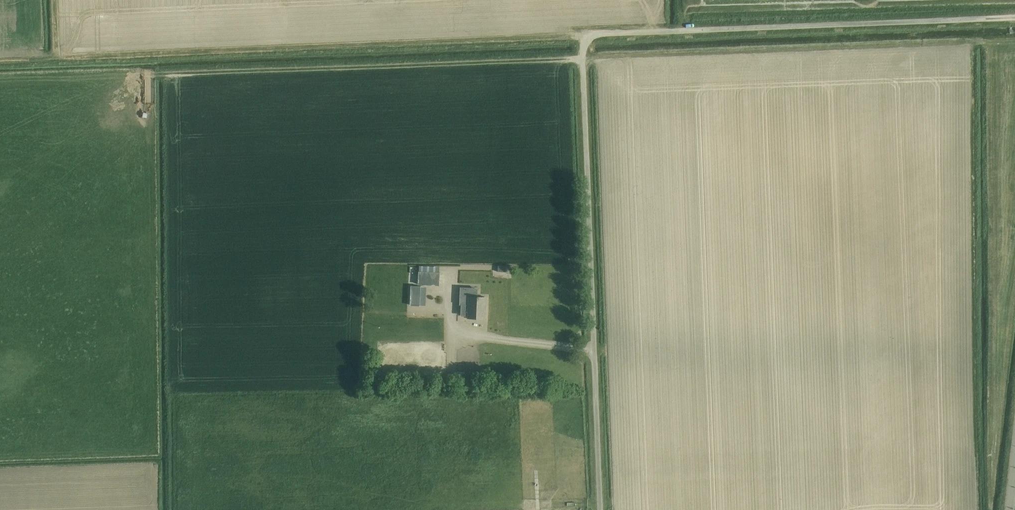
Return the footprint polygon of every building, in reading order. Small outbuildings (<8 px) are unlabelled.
[(419,272),(418,285),(439,286),(440,272),(419,272)] [(411,286),(410,306),(420,306),(421,287),(411,286)] [(486,297),(476,297),(469,296),(468,305),(462,304),(461,315),(468,315),(468,318),(485,319),(486,297)]
